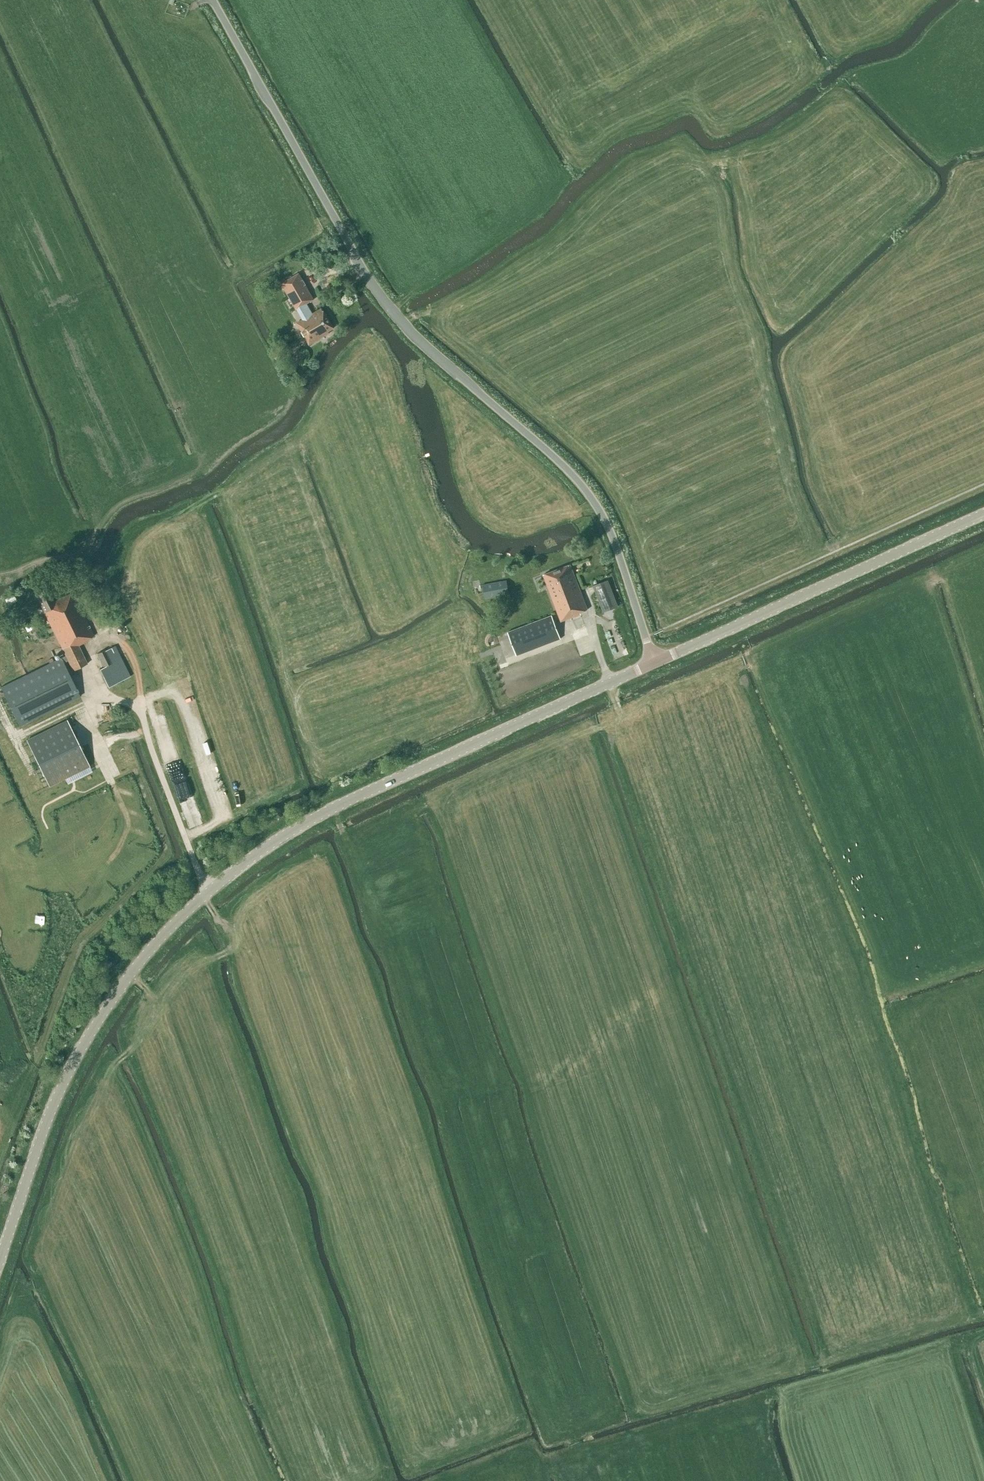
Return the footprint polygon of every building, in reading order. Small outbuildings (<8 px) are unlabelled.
[(311,315),(305,305),(314,299),(299,273),(281,283),(296,310),(300,307),(306,318),(296,323),(309,345),(329,333),(328,331),(334,328),(325,313),(324,314),(321,309),(311,315)] [(543,575),(561,622),(580,614),(579,613),(587,610),(570,565),(543,575)] [(485,598),(508,594),(506,581),(483,585),(485,598)] [(603,612),(613,608),(617,607),(607,581),(593,586),(603,612)] [(53,602),(45,586),(33,591),(65,656),(0,688),(19,726),(80,697),(63,663),(68,661),(73,671),(87,664),(78,646),(85,642),(85,641),(96,635),(74,592),(53,602)] [(516,656),(560,639),(551,616),(507,632),(516,656)] [(130,677),(115,646),(106,651),(106,650),(97,654),(104,667),(100,669),(109,688),(130,677)] [(49,786),(89,766),(67,721),(26,741),(49,786)]
